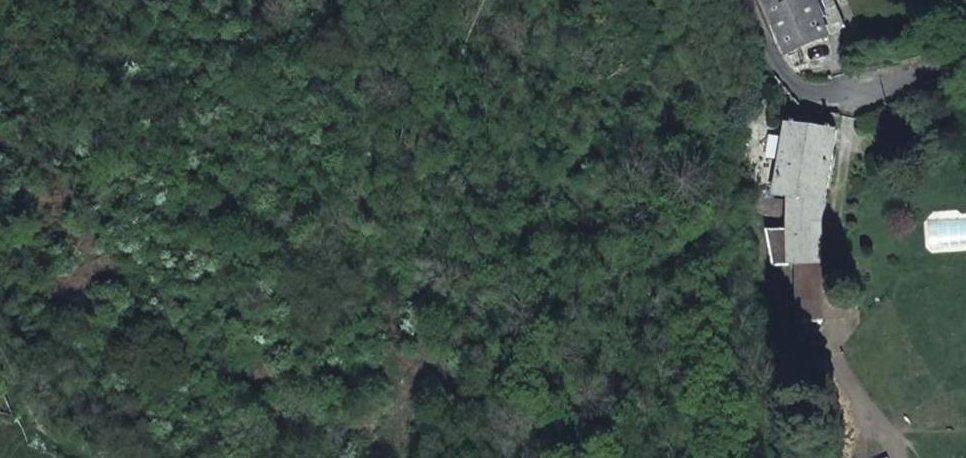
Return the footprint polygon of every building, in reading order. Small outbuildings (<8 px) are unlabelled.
[(798,67),(808,63),(802,46),(829,34),(820,15),(814,0),(768,0),(798,67)] [(820,15),(840,5),(838,0),(814,0),(820,15)] [(838,125),(827,123),(788,122),(780,192),(796,194),(790,259),(823,260),(838,125)] [(789,199),(756,194),(755,210),(786,213),(789,199)]
